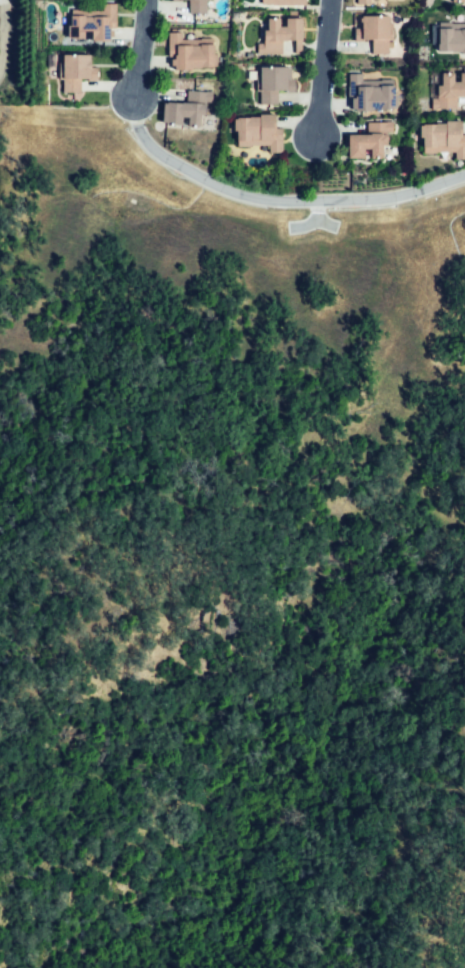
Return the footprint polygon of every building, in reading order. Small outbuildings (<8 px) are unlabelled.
[(176,1),(176,0),(208,0),(208,14),(188,14),(188,1),(176,1)] [(117,5),(117,27),(112,27),(112,42),(92,41),(92,32),(83,32),(83,39),(76,38),(76,27),(68,27),(68,16),(96,17),(97,4),(117,5)] [(388,56),(388,40),(394,40),(394,24),(389,24),(389,15),(360,15),(360,28),(355,28),(355,42),(372,41),(372,57),(388,56)] [(304,21),(303,54),(256,53),(256,43),(263,44),(263,32),(267,32),(268,18),(277,18),(277,26),(284,27),(284,20),(304,21)] [(439,28),(464,29),(464,54),(439,53),(439,28)] [(216,69),(167,68),(168,30),(183,31),(183,46),(217,47),(216,69)] [(99,68),(89,68),(90,56),(62,55),(61,93),(80,93),(80,78),(99,78),(99,68)] [(290,66),(256,66),(256,104),(279,104),(279,92),(298,92),(298,80),(290,80),(290,66)] [(459,73),(464,73),(464,96),(456,96),(456,109),(431,108),(431,99),(438,99),(438,87),(442,87),(442,72),(454,73),(454,83),(459,83),(459,73)] [(349,75),(348,98),(353,98),(353,111),(397,112),(397,87),(363,86),(363,76),(349,75)] [(213,93),(185,91),(184,102),(165,101),(162,129),(176,130),(177,118),(187,119),(186,128),(198,129),(199,115),(205,115),(206,104),(212,104),(213,93)] [(282,154),(281,129),(275,130),(274,114),(259,114),(259,117),(234,118),(235,148),(270,146),(270,154),(282,154)] [(462,135),(462,121),(445,122),(445,125),(421,126),(421,152),(453,152),(454,161),(464,161),(464,135),(462,135)] [(391,124),(389,160),(371,159),(371,151),(364,150),(364,161),(349,160),(350,135),(365,136),(366,123),(391,124)]
